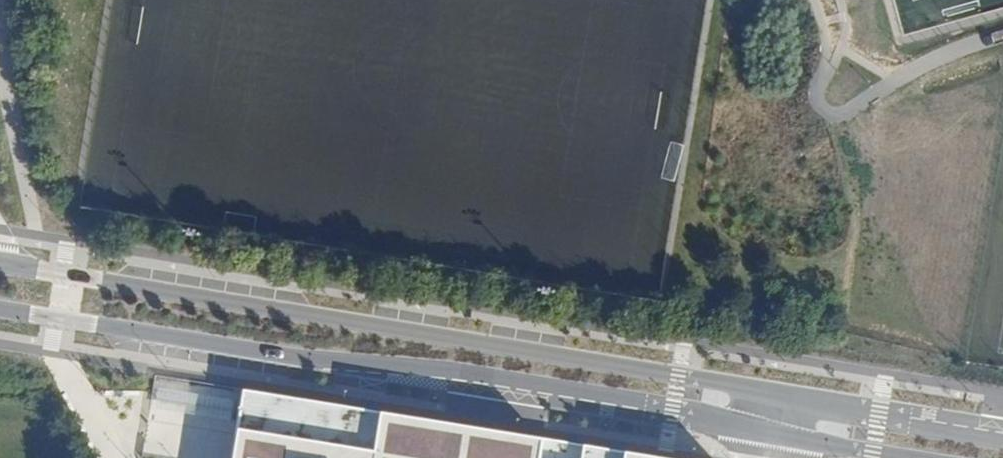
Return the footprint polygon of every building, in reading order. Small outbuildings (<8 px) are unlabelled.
[(236,392),(226,457),(677,457),(236,392)]
